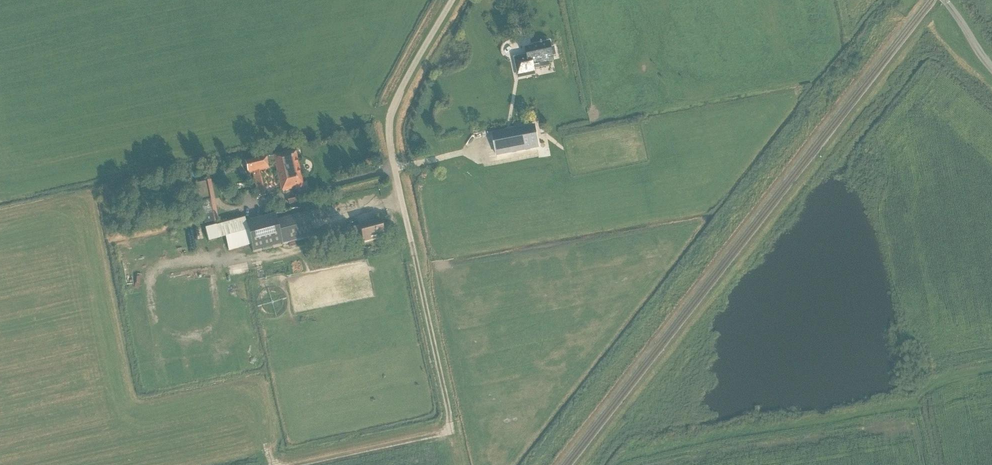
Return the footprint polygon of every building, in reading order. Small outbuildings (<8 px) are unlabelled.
[(550,48),(548,42),(542,43),(540,43),(540,44),(534,45),(535,47),(526,48),(528,58),(515,61),(518,76),(534,73),(532,65),(552,61),(551,57),(554,52),(550,48)] [(534,126),(493,134),(497,155),(538,147),(534,126)] [(540,148),(541,156),(550,155),(550,147),(540,148)] [(295,150),(252,160),(244,162),(247,173),(269,169),(268,163),(274,162),(281,192),(291,189),(291,187),(295,186),(295,189),(303,187),(295,150)] [(204,224),(214,222),(207,182),(197,184),(204,224)] [(299,196),(288,199),(289,205),(301,202),(299,196)] [(313,236),(307,213),(301,214),(299,208),(245,222),(244,218),(205,229),(208,242),(225,237),(228,251),(251,244),(253,252),(313,236)] [(363,242),(384,237),(379,220),(359,226),(363,242)] [(196,240),(204,238),(201,227),(193,229),(196,240)] [(231,281),(243,278),(242,273),(230,275),(231,281)] [(190,353),(193,375),(198,374),(195,352),(190,353)]
